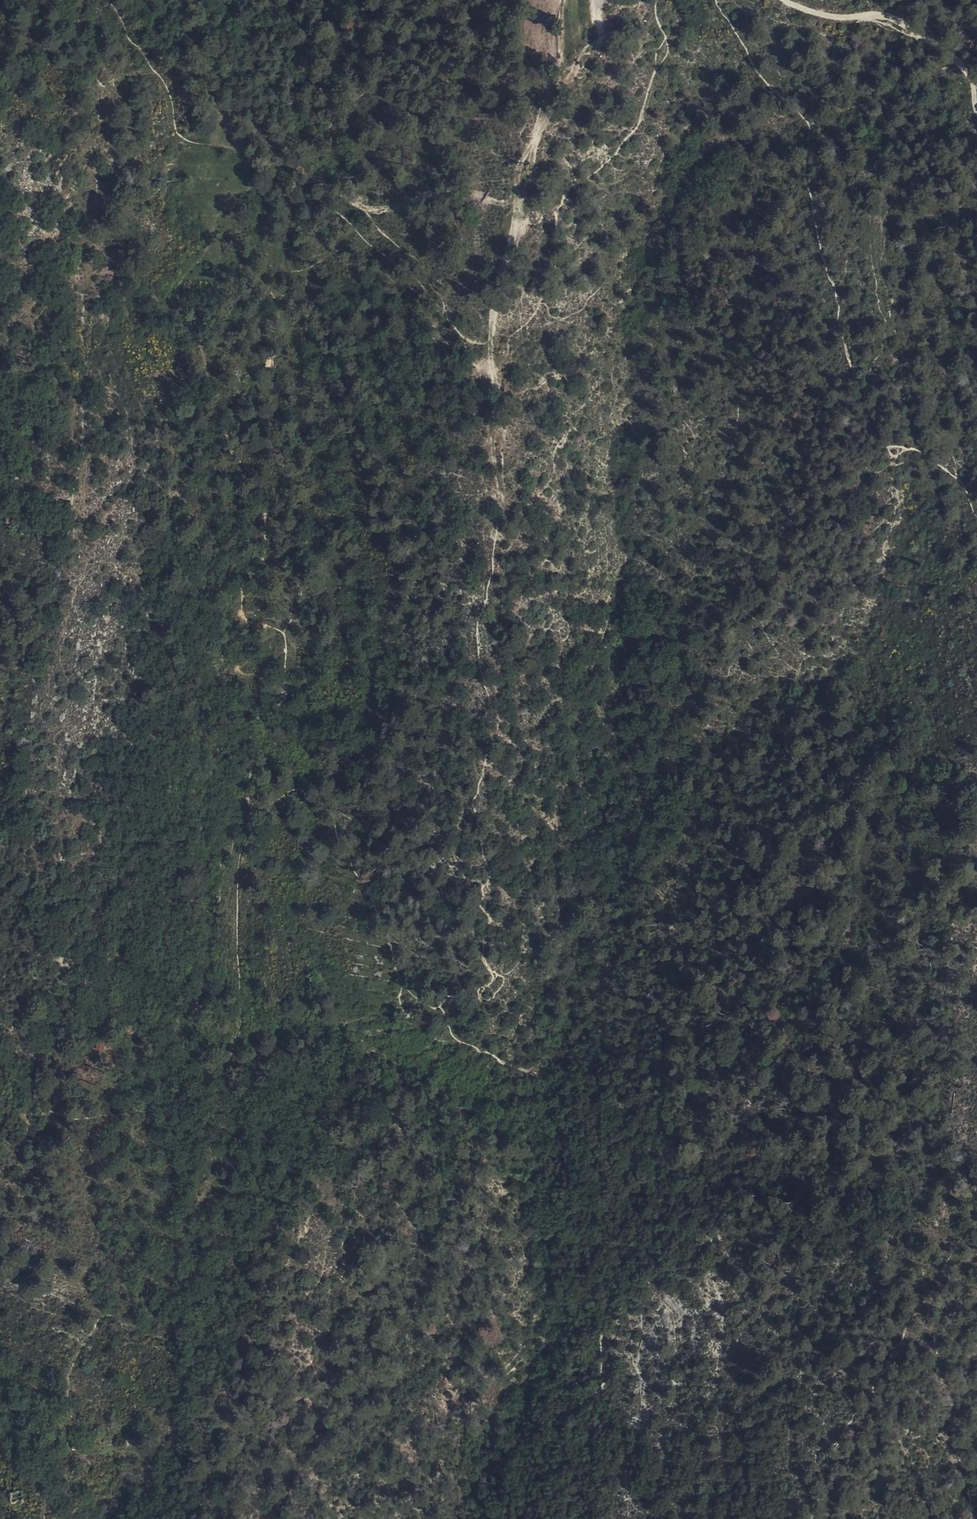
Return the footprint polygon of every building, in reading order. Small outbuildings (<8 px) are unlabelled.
[(20,1494),(19,1483),(9,1483),(9,1494),(20,1494)]
